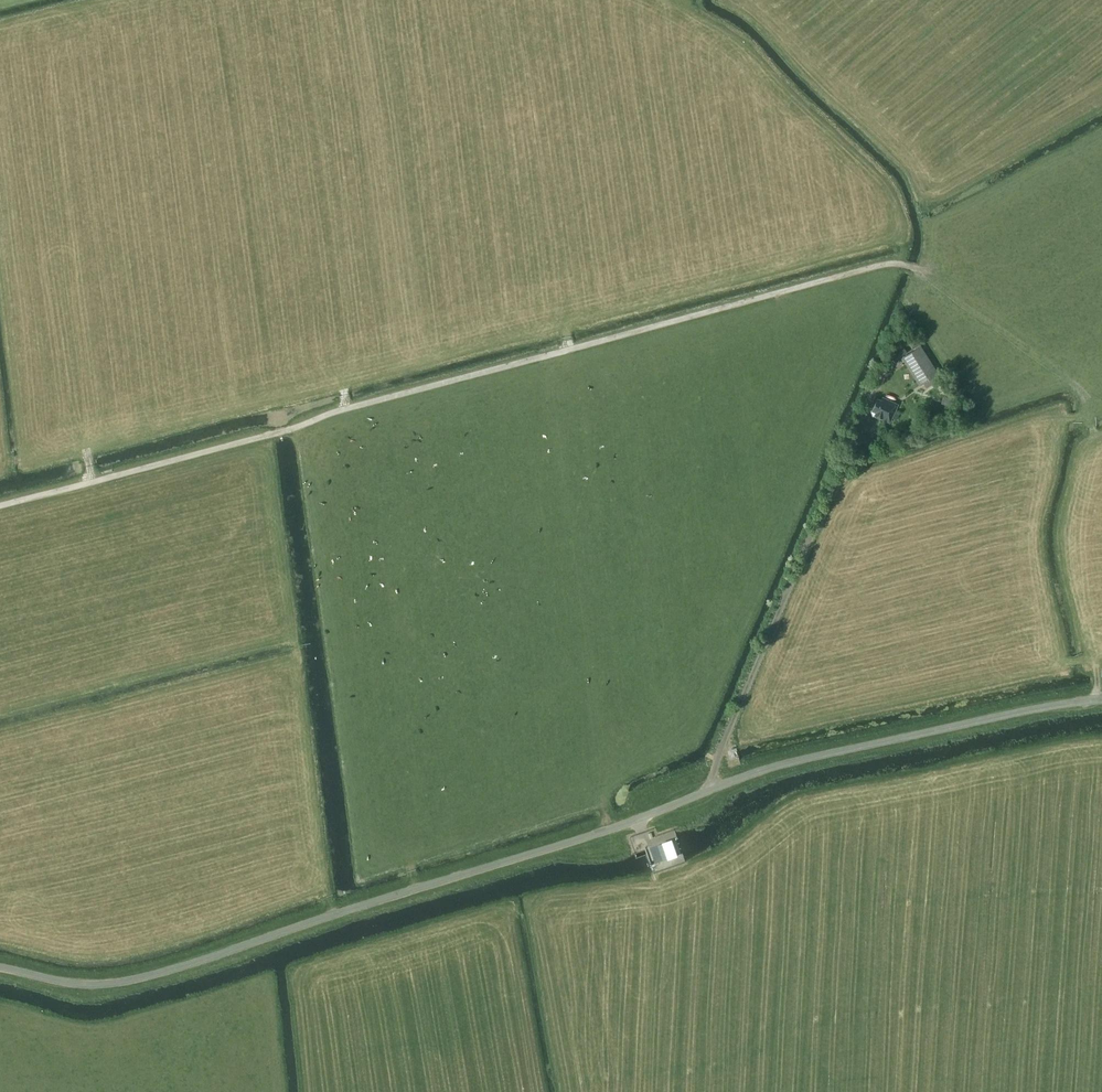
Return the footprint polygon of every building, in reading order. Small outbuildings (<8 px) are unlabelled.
[(919,344),(916,338),(909,342),(913,348),(919,344)] [(938,373),(921,346),(902,358),(919,385),(922,383),(926,388),(937,381),(934,375),(938,373)] [(874,415),(889,422),(898,404),(883,397),(881,400),(877,398),(872,410),(876,412),(874,415)] [(678,856),(672,839),(662,843),(668,860),(678,856)]
